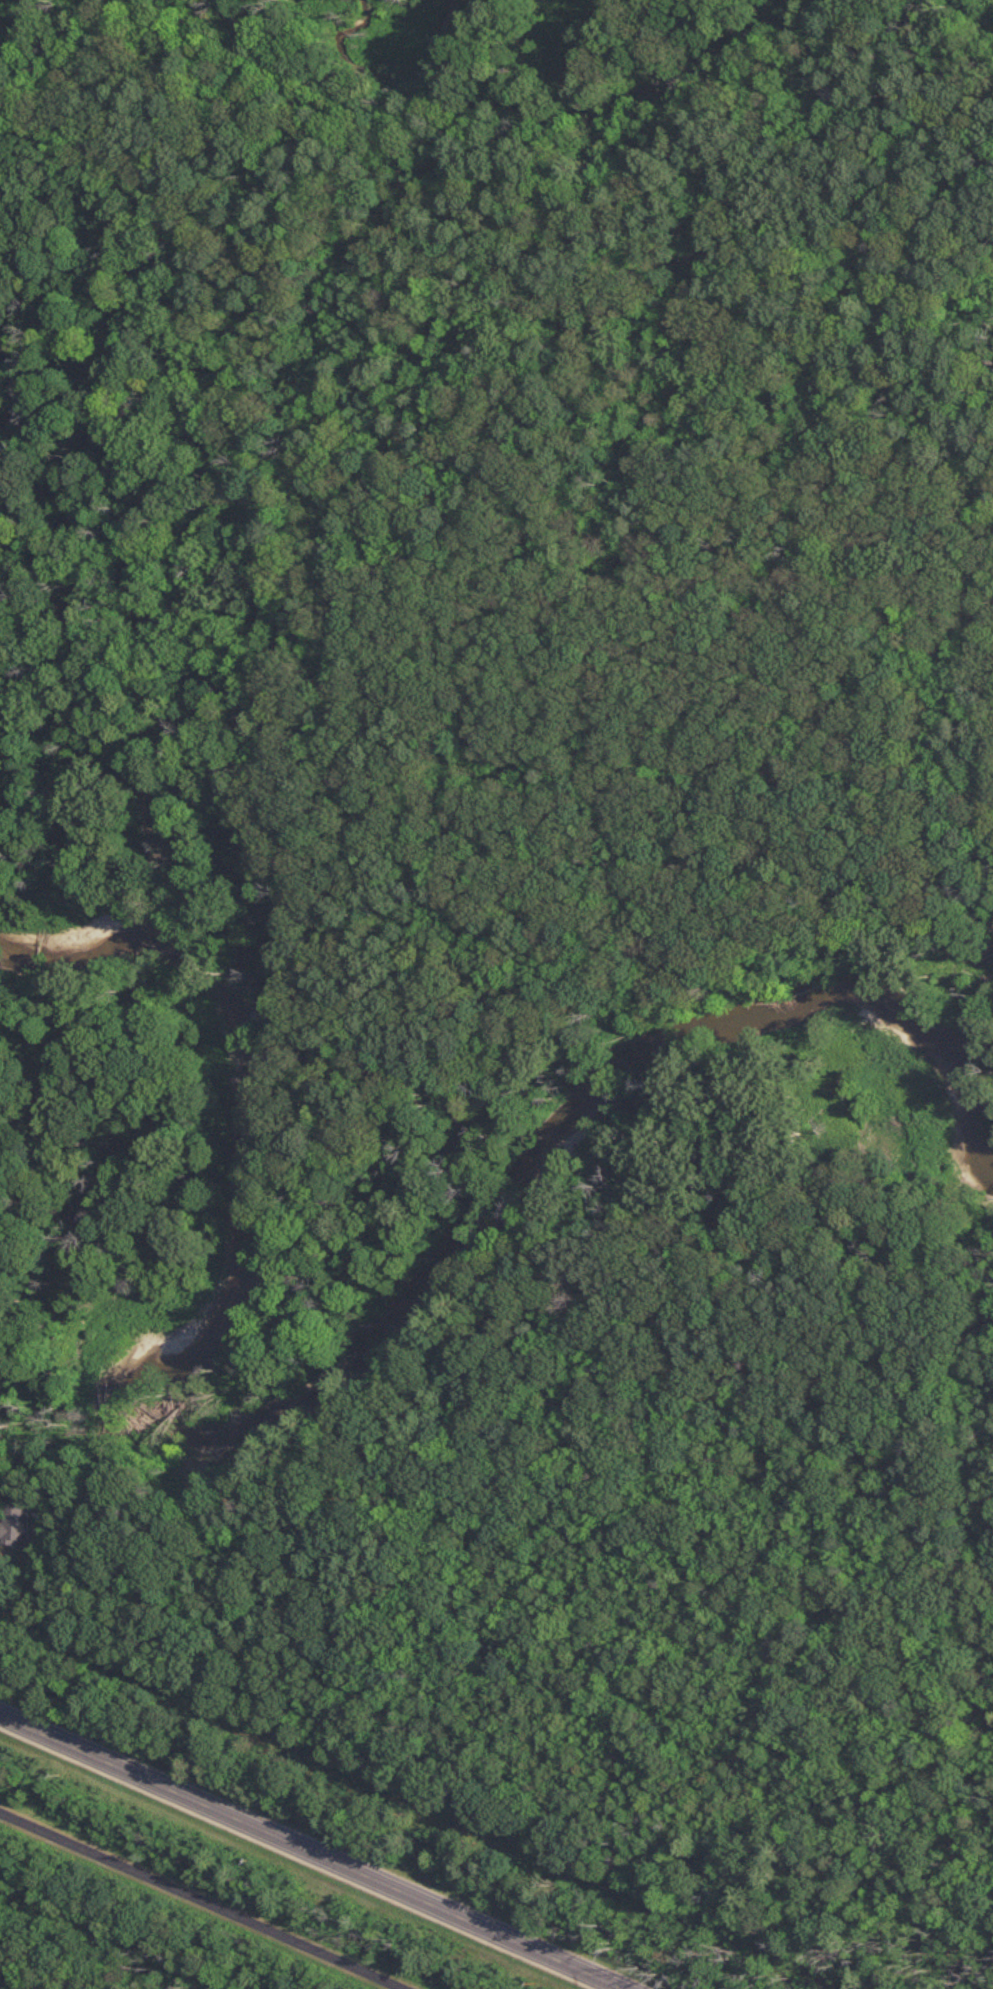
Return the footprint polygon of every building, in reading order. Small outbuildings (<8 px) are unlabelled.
[(3,1501),(2,1522),(0,1522),(0,1540),(27,1541),(28,1501),(3,1501)]
